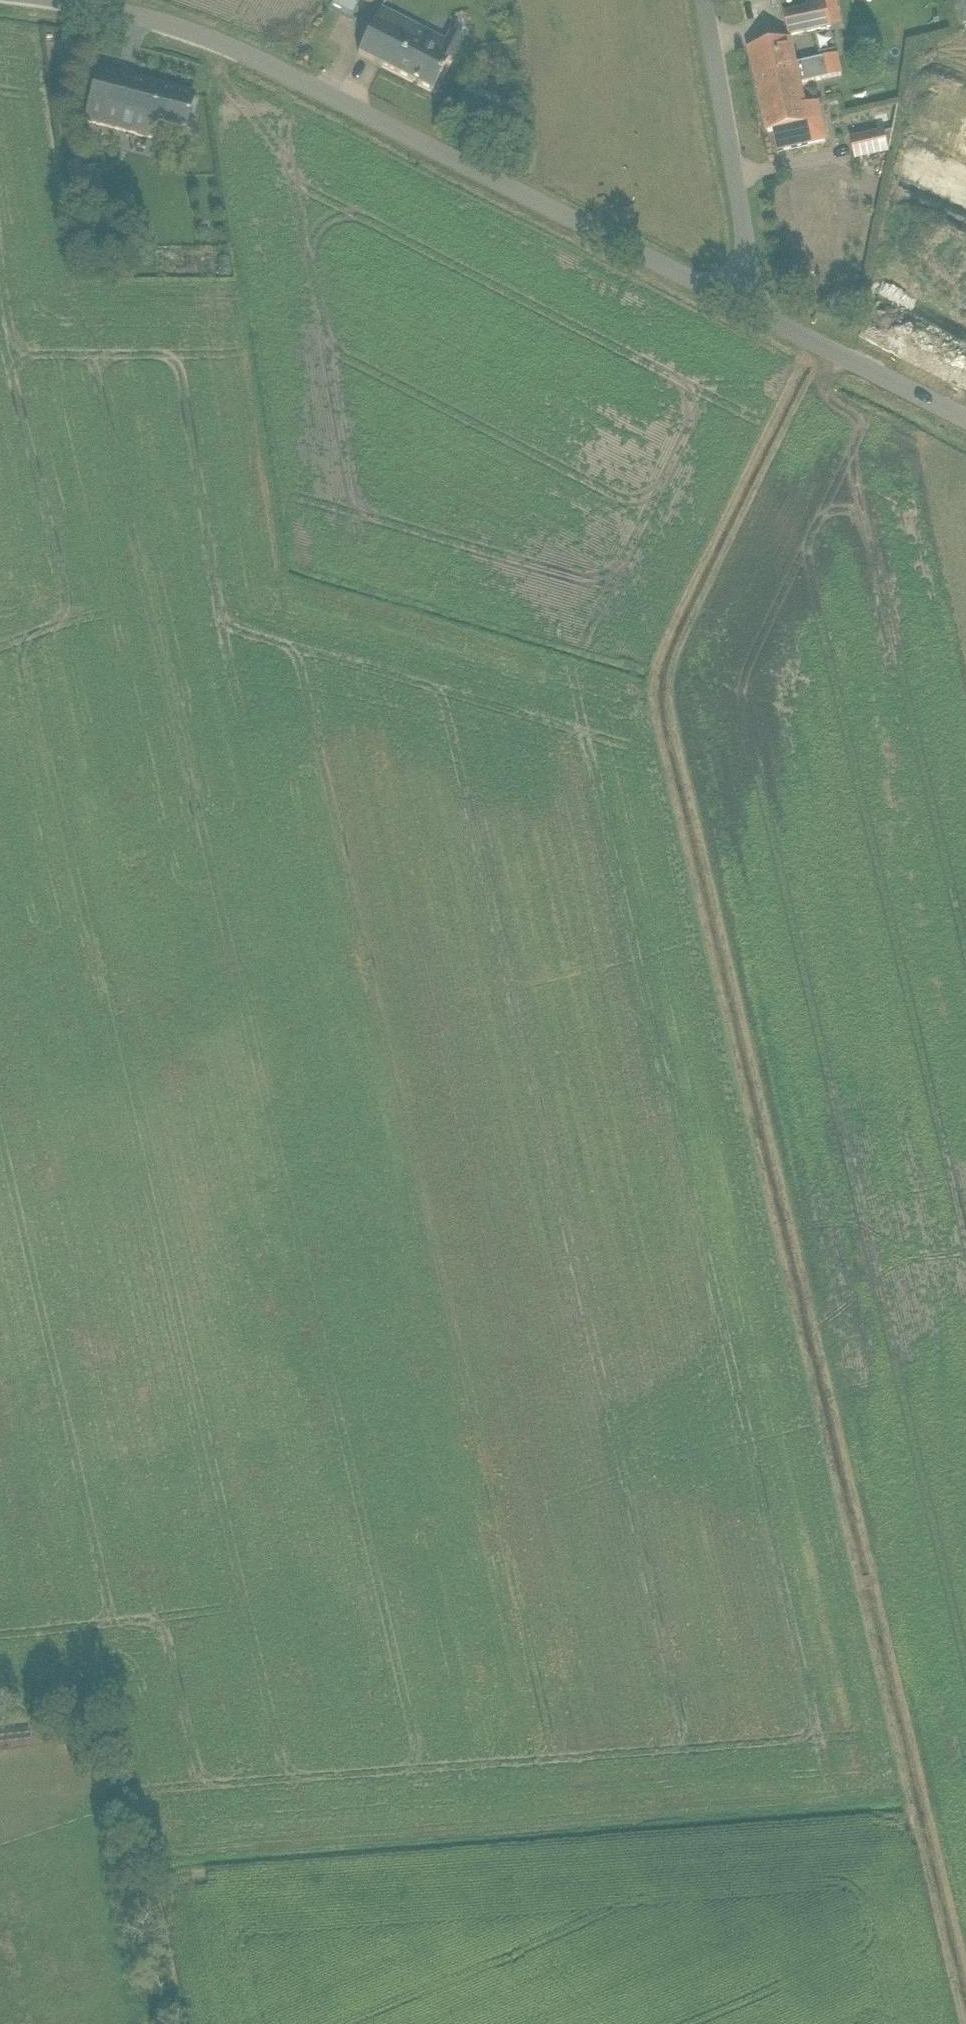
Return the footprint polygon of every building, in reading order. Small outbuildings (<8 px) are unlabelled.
[(331,6),(352,16),(360,0),(333,0),(331,6)] [(783,13),(788,36),(830,27),(825,3),(783,13)] [(358,53),(433,91),(449,60),(452,62),(464,38),(451,32),(442,49),(433,44),(430,49),(413,40),(419,28),(381,8),(358,53)] [(790,41),(749,50),(767,132),(773,131),(777,152),(808,145),(808,144),(825,140),(820,119),(808,122),(800,85),(828,78),(823,59),(795,65),(790,41)] [(85,122),(153,140),(157,124),(183,131),(193,96),(98,71),(85,122)] [(883,133),(851,140),(855,160),(887,153),(883,133)]
